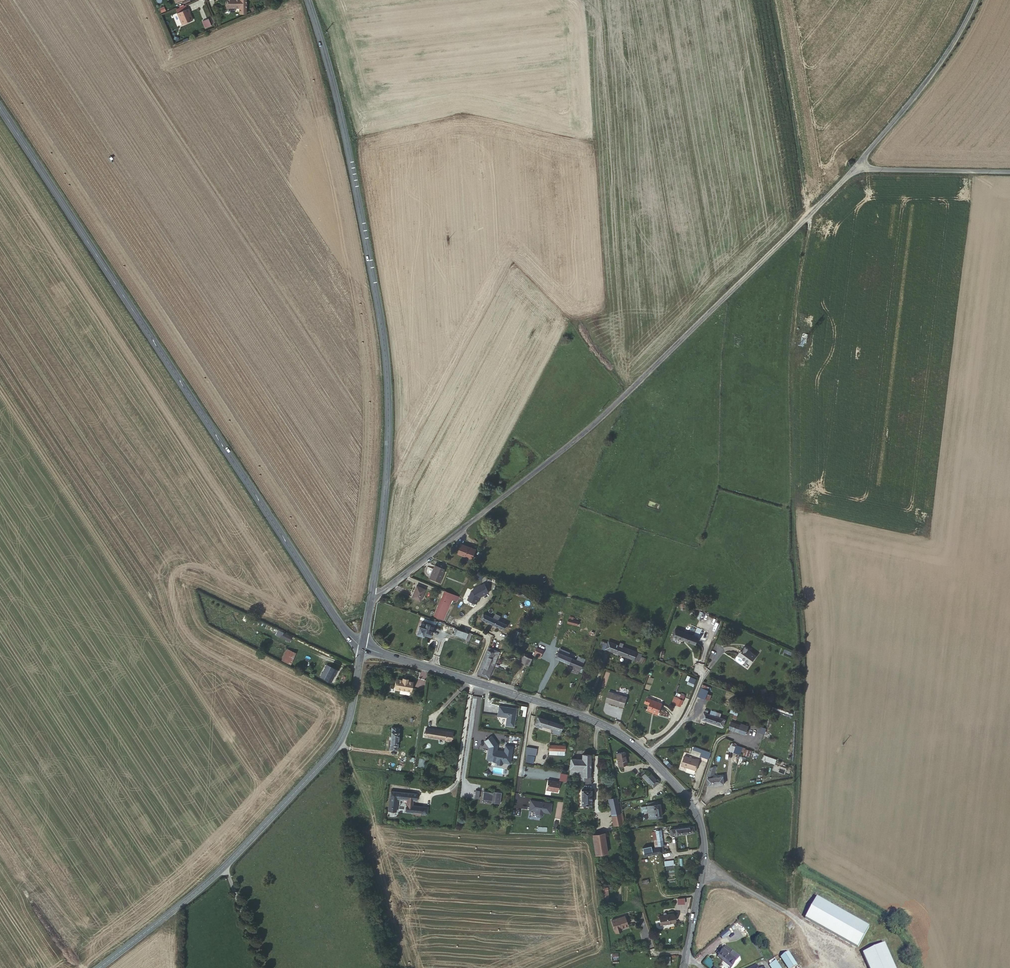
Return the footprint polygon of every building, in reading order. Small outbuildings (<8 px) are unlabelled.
[(240,14),(246,15),(247,0),(227,0),(227,8),(235,8),(240,8),(240,14)] [(181,25),(191,21),(188,14),(190,13),(188,9),(187,10),(177,14),(176,14),(181,25)] [(202,21),(205,28),(211,26),(209,18),(202,21)] [(477,548),(462,543),(458,553),(473,558),(477,548)] [(435,563),(429,577),(438,580),(445,567),(435,563)] [(477,582),(468,600),(479,605),(487,587),(477,582)] [(419,584),(413,596),(422,599),(427,587),(419,584)] [(538,597),(513,586),(510,592),(536,602),(538,597)] [(444,617),(453,595),(444,591),(434,613),(444,617)] [(486,613),(484,619),(506,630),(508,624),(486,613)] [(429,635),(432,627),(428,626),(428,624),(425,623),(425,625),(420,623),(416,632),(423,635),(423,633),(429,635)] [(464,631),(456,627),(453,633),(462,636),(464,631)] [(306,635),(291,629),(288,636),(303,642),(306,635)] [(692,636),(683,632),(677,629),(674,637),(697,646),(700,639),(692,636)] [(519,644),(523,635),(518,633),(514,642),(519,644)] [(641,663),(644,656),(630,650),(609,643),(607,650),(641,663)] [(630,650),(644,656),(645,652),(631,647),(630,650)] [(291,665),(296,653),(286,648),(281,660),(291,665)] [(295,659),(304,663),(308,652),(299,648),(295,659)] [(478,673),(489,679),(498,659),(497,658),(498,654),(496,653),(497,651),(496,651),(491,648),(478,673)] [(541,659),(544,652),(538,649),(535,656),(541,659)] [(734,661),(742,668),(745,664),(750,667),(757,659),(744,649),(734,661)] [(584,664),(570,658),(562,654),(559,653),(557,658),(582,670),(584,664)] [(585,661),(571,655),(570,658),(584,664),(585,661)] [(524,664),(531,667),(535,660),(528,656),(524,664)] [(331,683),(337,669),(326,664),(320,678),(331,683)] [(334,677),(344,681),(350,669),(340,664),(334,677)] [(400,678),(395,678),(393,687),(409,690),(411,681),(405,679),(405,677),(400,676),(400,678)] [(695,685),(697,682),(684,676),(681,680),(686,683),(687,682),(689,684),(690,682),(695,685)] [(704,704),(708,692),(703,690),(698,702),(704,704)] [(713,694),(708,692),(704,704),(708,706),(713,694)] [(604,703),(623,706),(625,696),(606,693),(604,703)] [(654,713),(658,715),(664,705),(648,696),(646,701),(650,703),(648,708),(654,712),(654,713)] [(513,725),(516,707),(499,703),(497,714),(506,716),(505,723),(513,725)] [(737,708),(731,706),(728,713),(733,716),(731,723),(734,724),(738,713),(736,712),(737,708)] [(722,728),(725,720),(720,719),(721,715),(711,712),(710,715),(706,714),(707,711),(704,710),(700,721),(722,728)] [(548,728),(550,722),(536,717),(534,723),(535,723),(540,725),(548,728)] [(559,726),(550,722),(548,728),(551,729),(550,732),(557,735),(558,731),(557,731),(559,726)] [(734,724),(731,723),(728,732),(745,738),(748,729),(734,724)] [(390,726),(389,749),(396,750),(398,726),(390,726)] [(765,734),(767,728),(759,726),(758,732),(765,734)] [(447,739),(449,731),(423,727),(422,734),(447,739)] [(495,750),(496,745),(491,736),(483,740),(487,746),(486,758),(495,759),(494,762),(496,764),(499,765),(501,763),(501,762),(508,763),(511,746),(503,745),(502,751),(495,750)] [(745,748),(736,745),(734,752),(740,754),(741,751),(743,752),(745,748)] [(710,756),(712,749),(703,746),(701,753),(710,756)] [(535,758),(537,749),(527,747),(525,757),(535,758)] [(615,754),(617,766),(626,764),(624,752),(615,754)] [(699,756),(694,754),(693,756),(683,752),(680,762),(686,765),(694,768),(695,768),(699,756)] [(778,759),(768,755),(766,759),(776,763),(778,759)] [(589,784),(590,756),(580,756),(580,762),(570,761),(569,777),(575,777),(575,781),(581,781),(581,784),(589,784)] [(534,759),(527,758),(525,765),(533,767),(534,759)] [(705,779),(707,787),(723,784),(721,776),(710,778),(713,767),(709,769),(705,779)] [(649,783),(655,778),(647,770),(641,775),(649,783)] [(566,782),(568,774),(560,773),(559,780),(566,782)] [(657,781),(655,778),(649,783),(652,787),(657,781)] [(551,782),(546,781),(544,791),(556,793),(558,783),(554,782),(554,783),(551,782)] [(412,812),(420,813),(421,806),(410,805),(411,801),(414,801),(415,794),(390,791),(388,810),(395,810),(397,799),(407,800),(406,812),(412,812)] [(492,793),(482,791),(481,799),(491,801),(490,803),(499,804),(500,793),(492,791),(492,793)] [(590,791),(580,791),(579,805),(589,806),(590,791)] [(622,822),(617,802),(616,802),(614,796),(607,798),(614,833),(624,831),(622,822)] [(528,811),(535,812),(534,815),(536,817),(539,818),(541,816),(541,813),(548,814),(550,804),(529,801),(528,811)] [(640,811),(647,810),(648,818),(661,815),(658,802),(657,802),(646,804),(639,806),(640,811)] [(694,831),(693,824),(671,828),(672,834),(694,831)] [(662,827),(654,829),(655,840),(662,839),(661,830),(663,829),(662,827)] [(606,851),(603,832),(592,834),(595,853),(606,851)] [(644,846),(644,848),(645,854),(662,851),(664,850),(663,845),(651,847),(651,844),(644,846)] [(609,897),(607,887),(600,887),(602,898),(609,897)] [(806,918),(859,947),(870,927),(817,897),(806,918)] [(659,923),(673,921),(672,912),(666,912),(665,911),(664,910),(663,911),(663,913),(658,913),(659,923)] [(621,926),(627,924),(624,913),(611,918),(615,930),(621,928),(621,926)] [(732,925),(725,930),(728,933),(734,928),(732,925)] [(870,967),(896,967),(885,943),(864,953),(870,967)] [(735,962),(742,954),(736,948),(733,951),(728,946),(723,951),(735,962)] [(789,953),(782,957),(789,967),(793,967),(798,965),(789,953)] [(669,963),(669,955),(660,956),(661,964),(669,963)] [(775,959),(769,962),(771,965),(770,965),(771,967),(780,967),(775,959)]
